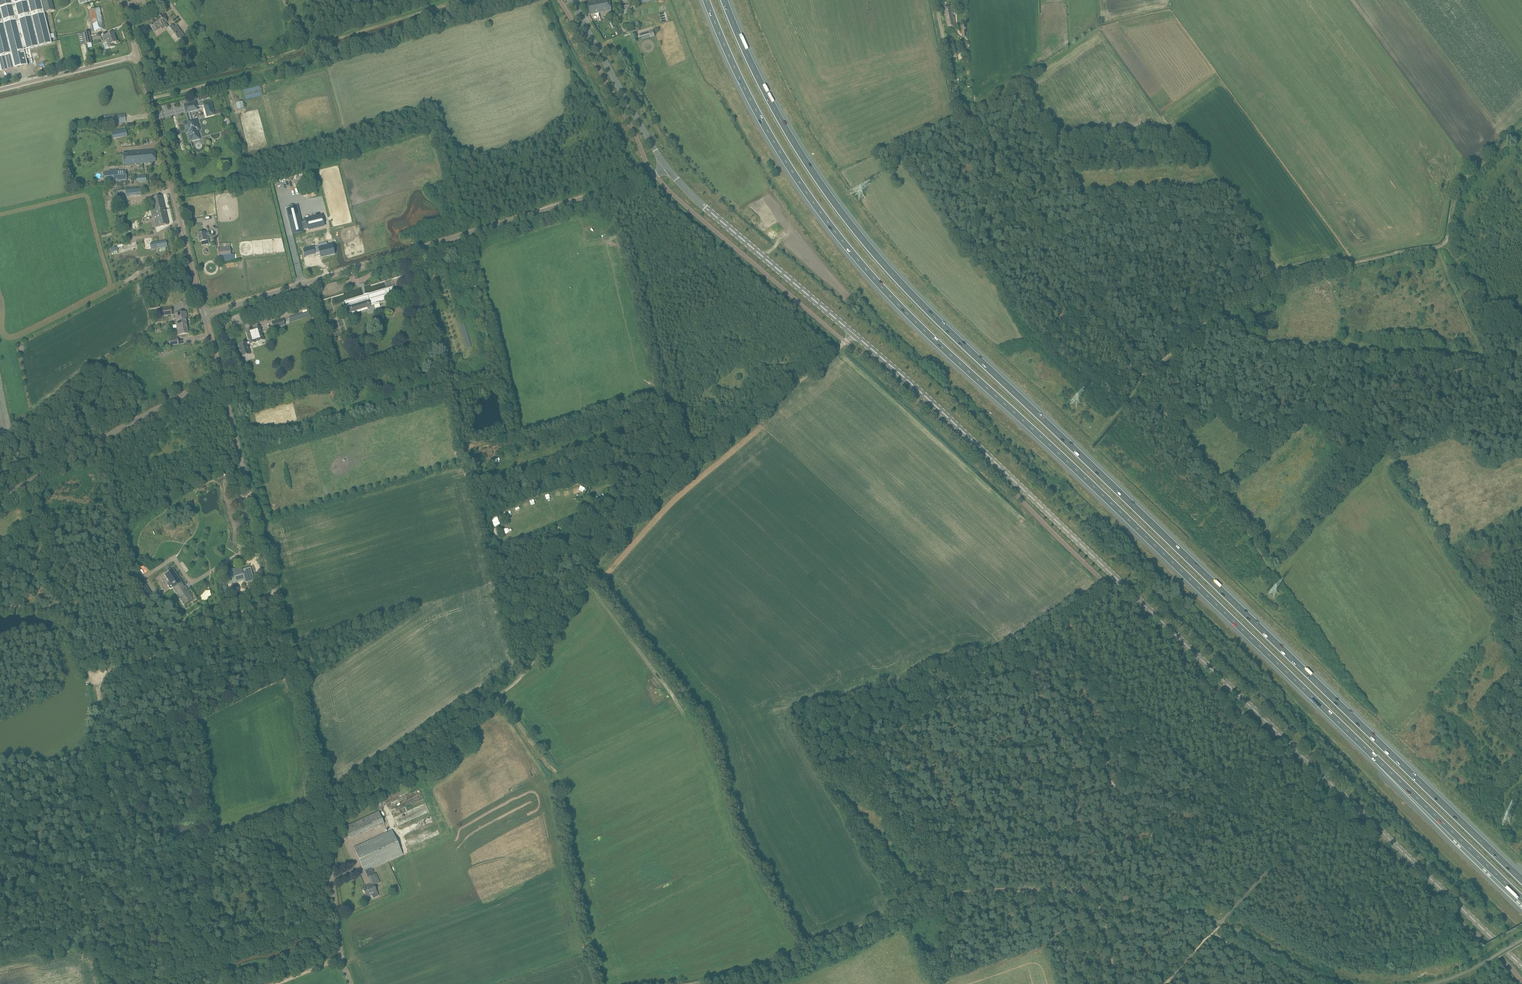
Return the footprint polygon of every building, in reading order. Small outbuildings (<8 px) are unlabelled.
[(14,67),(14,68),(28,65),(24,50),(52,43),(41,0),(0,0),(0,70),(14,67)] [(41,1),(44,12),(52,11),(49,0),(41,0),(41,1)] [(597,1),(600,12),(611,10),(609,0),(600,0),(597,1)] [(622,3),(621,4),(621,9),(630,8),(629,3),(629,0),(622,0),(622,3)] [(600,12),(597,1),(586,3),(589,15),(600,12)] [(952,13),(953,13),(952,5),(942,8),(943,15),(945,15),(945,19),(946,19),(947,21),(946,21),(948,28),(956,26),(954,16),(953,16),(952,13)] [(100,8),(95,9),(89,10),(92,31),(105,29),(103,15),(101,15),(100,8)] [(147,22),(154,32),(168,22),(165,18),(167,17),(163,12),(147,22)] [(622,23),(624,30),(640,26),(637,18),(622,23)] [(165,30),(166,31),(175,43),(185,36),(177,25),(175,26),(173,24),(165,30)] [(655,36),(653,30),(640,34),(642,40),(655,36)] [(90,32),(83,33),(85,44),(92,43),(90,32)] [(116,42),(113,33),(103,36),(105,41),(107,40),(108,41),(107,42),(109,48),(114,46),(113,43),(116,42)] [(246,98),(263,95),(261,85),(243,89),(246,98)] [(243,101),(236,103),(237,110),(245,108),(243,101)] [(183,105),(186,113),(198,110),(196,102),(183,105)] [(204,104),(207,117),(215,115),(212,102),(204,104)] [(168,104),(161,105),(163,118),(171,116),(171,112),(174,112),(173,103),(168,103),(168,104)] [(105,124),(125,122),(125,114),(105,116),(105,124)] [(198,126),(196,120),(183,123),(186,133),(188,132),(191,141),(200,139),(196,126),(198,126)] [(112,132),(113,138),(127,136),(126,129),(112,132)] [(124,154),(125,162),(125,165),(147,163),(146,162),(155,161),(155,151),(124,153),(124,154)] [(118,170),(109,171),(110,182),(127,180),(126,171),(118,171),(118,170)] [(141,188),(126,190),(126,196),(141,195),(141,188)] [(154,207),(151,208),(152,216),(156,215),(155,211),(165,209),(162,196),(152,198),(154,207)] [(297,207),(286,210),(292,234),(303,231),(303,230),(309,229),(309,230),(324,226),(322,215),(306,219),(307,221),(301,222),(297,207)] [(156,215),(152,216),(153,218),(154,218),(155,222),(154,222),(155,227),(168,224),(165,209),(155,211),(156,215)] [(210,235),(209,231),(205,232),(204,232),(198,234),(200,242),(201,242),(202,245),(209,243),(208,236),(210,235)] [(300,235),(294,236),(297,249),(303,247),(300,235)] [(220,247),(218,247),(219,262),(234,260),(234,255),(231,255),(230,242),(219,243),(220,247)] [(331,247),(322,250),(324,257),(337,254),(336,248),(332,249),(331,247)] [(317,249),(309,251),(310,257),(319,255),(318,252),(317,249)] [(347,308),(350,307),(351,312),(397,298),(389,300),(385,289),(394,286),(370,293),(366,294),(366,297),(364,297),(364,295),(344,301),(345,301),(347,308)] [(425,312),(422,304),(407,309),(410,317),(425,312)] [(160,313),(160,316),(172,314),(171,308),(162,309),(162,313),(160,313)] [(176,314),(177,324),(185,323),(185,322),(186,322),(186,319),(187,319),(186,312),(176,314)] [(283,319),(272,322),(273,328),(285,325),(283,319)] [(188,334),(186,322),(185,322),(185,323),(177,324),(178,328),(176,328),(177,333),(178,333),(179,335),(188,334)] [(252,329),(246,330),(249,342),(247,343),(247,342),(238,345),(240,349),(239,349),(240,353),(241,353),(242,357),(250,354),(247,344),(250,344),(264,340),(260,326),(254,328),(254,329),(252,329)] [(337,335),(346,333),(343,326),(335,328),(337,335)] [(169,345),(169,348),(183,346),(182,339),(168,341),(163,342),(163,346),(169,345)] [(192,599),(172,568),(164,573),(170,583),(168,585),(170,589),(173,587),(184,604),(192,599)] [(230,573),(219,576),(220,582),(228,580),(229,585),(234,584),(233,582),(236,581),(238,586),(243,585),(240,573),(231,576),(230,573)] [(139,574),(134,577),(147,598),(153,595),(139,574)] [(423,800),(402,807),(404,811),(406,810),(409,819),(429,812),(425,802),(424,803),(423,800)] [(379,811),(345,827),(350,839),(384,824),(379,811)] [(354,847),(365,871),(403,854),(392,830),(354,847)] [(363,890),(366,897),(377,892),(374,885),(380,883),(375,873),(369,876),(373,883),(365,886),(366,889),(363,890)]
